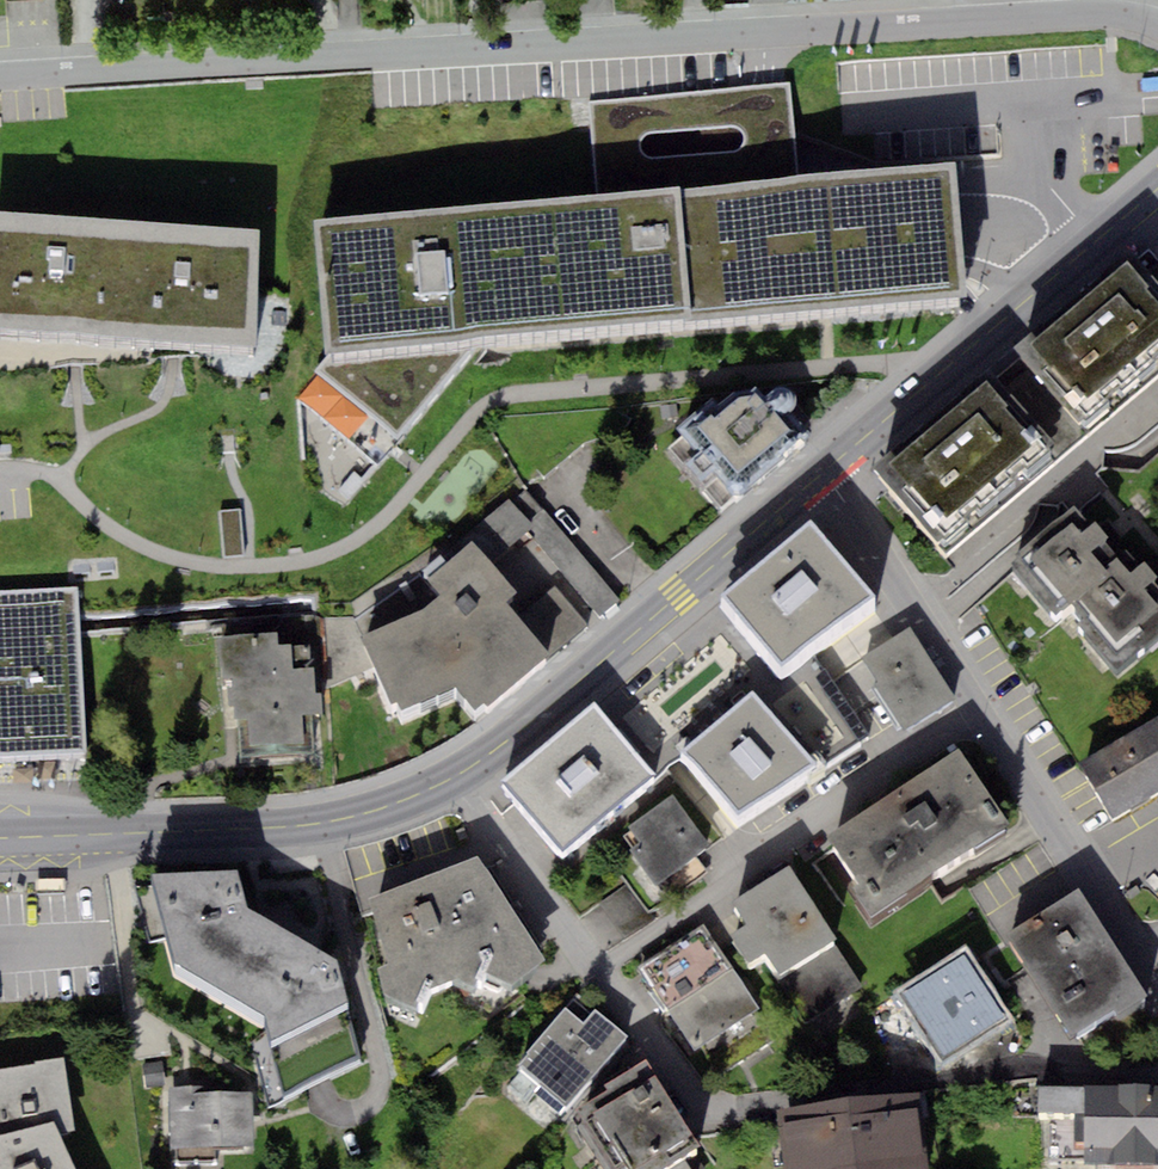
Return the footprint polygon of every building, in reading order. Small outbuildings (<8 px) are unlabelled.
[(596,193),(797,176),(789,86),(589,103),(596,193)] [(596,193),(311,217),(323,352),(315,374),(397,440),(482,339),(968,297),(956,162),(797,176),(596,193)] [(126,219),(0,212),(0,330),(118,338),(126,219)] [(259,228),(126,219),(118,338),(251,347),(259,228)] [(1013,347),(1087,434),(1157,374),(1157,277),(1132,247),(1013,347)] [(991,366),(873,468),(947,553),(1065,452),(991,366)] [(712,399),(676,429),(683,437),(669,447),(684,464),(679,467),(700,491),(704,488),(720,510),(733,497),(737,501),(811,434),(790,413),(794,411),(797,405),(797,397),(793,391),(790,389),(782,388),(775,390),(767,397),(755,386),(748,391),(733,393),(718,405),(712,399)] [(468,535),(473,540),(518,594),(507,603),(551,655),(554,659),(621,602),(524,488),(468,535)] [(1056,615),(1069,604),(1108,570),(1105,566),(1117,556),(1105,542),(1109,538),(1094,520),(1089,524),(1073,506),(1010,560),(1056,615)] [(240,511),(220,512),(224,557),(244,555),(240,511)] [(812,521),(721,595),(783,669),(873,596),(812,521)] [(518,594),(473,540),(428,579),(441,596),(426,609),(360,636),(391,704),(397,702),(403,711),(457,690),(478,711),(485,705),(489,708),(551,655),(507,603),(518,594)] [(1125,549),(1117,556),(1105,566),(1108,570),(1069,604),(1082,620),(1074,627),(1111,670),(1157,631),(1157,589),(1152,582),(1157,577),(1144,561),(1139,565),(1125,549)] [(0,591),(0,758),(86,754),(78,587),(0,591)] [(909,626),(861,657),(877,681),(873,684),(902,729),(954,695),(909,626)] [(278,631),(217,635),(220,684),(227,683),(228,704),(234,704),(235,718),(238,718),(241,759),(315,754),(313,715),(322,714),(321,694),(315,694),(314,669),(294,670),(293,643),(279,644),(278,631)] [(680,753),(737,817),(817,765),(753,690),(680,753)] [(597,701),(502,781),(563,853),(658,773),(597,701)] [(1079,762),(1111,818),(1157,791),(1157,717),(1079,762)] [(959,748),(826,836),(856,881),(848,887),(869,919),(1011,825),(959,748)] [(629,850),(655,886),(710,846),(672,794),(628,826),(631,831),(624,836),(632,847),(629,850)] [(478,857),(369,898),(387,966),(377,971),(384,995),(421,1009),(429,990),(454,980),(479,986),(484,975),(511,987),(545,961),(478,857)] [(837,939),(790,865),(731,902),(746,926),(731,936),(749,965),(765,955),(778,976),(786,971),(833,942),(837,939)] [(237,871),(152,875),(155,886),(136,889),(149,943),(167,938),(173,962),(267,1016),(271,1042),(348,1004),(340,961),(246,908),(237,871)] [(1079,889),(1004,935),(1072,1040),(1116,1011),(1118,1015),(1148,997),(1079,889)] [(665,1009),(731,967),(705,926),(639,967),(665,1009)] [(833,942),(786,971),(814,1016),(861,986),(833,942)] [(1017,1022),(965,945),(893,993),(945,1070),(1017,1022)] [(731,967),(665,1009),(692,1051),(701,1046),(758,1010),(731,967)] [(629,1038),(595,1010),(584,1024),(565,1008),(524,1053),(528,1057),(517,1068),(568,1106),(629,1038)] [(776,1039),(758,1010),(701,1046),(719,1074),(776,1039)] [(0,1070),(0,1168),(76,1168),(61,1134),(74,1131),(64,1057),(37,1059),(38,1065),(0,1070)] [(647,1060),(604,1085),(608,1091),(578,1109),(585,1119),(577,1124),(605,1168),(704,1168),(692,1149),(698,1145),(647,1060)] [(164,1086),(161,1062),(144,1064),(147,1088),(164,1086)] [(169,1085),(169,1148),(176,1148),(176,1162),(218,1162),(218,1148),(254,1148),(254,1092),(203,1092),(203,1085),(169,1085)] [(1085,1086),(1085,1088),(1085,1113),(1084,1164),(1157,1165),(1157,1086),(1085,1086)] [(1085,1113),(1085,1088),(1037,1087),(1037,1112),(1085,1113)] [(777,1111),(784,1168),(929,1168),(920,1093),(777,1111)]
